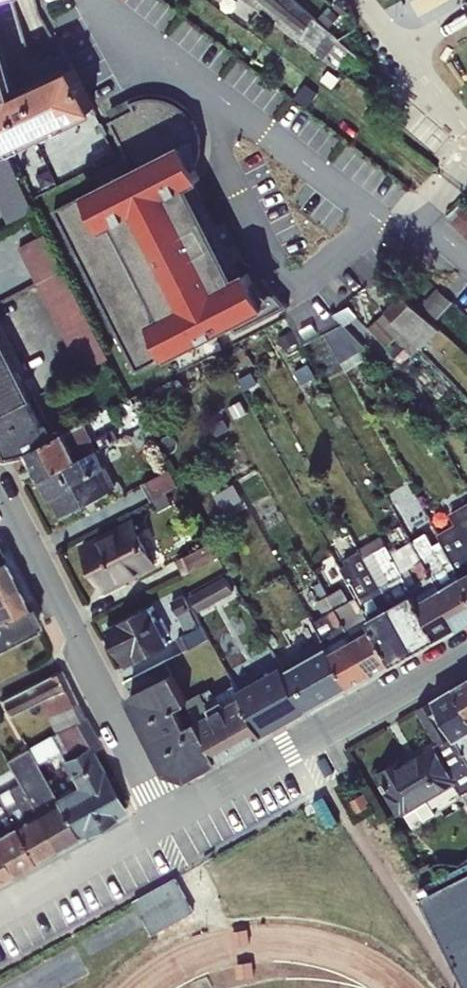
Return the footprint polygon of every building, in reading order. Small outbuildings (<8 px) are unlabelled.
[(348,76),(351,72),(359,78),(370,65),(296,0),(246,0),(348,76)] [(17,85),(5,44),(0,44),(0,90),(17,85)] [(12,149),(95,110),(70,63),(17,85),(0,90),(0,133),(12,149)] [(34,196),(133,388),(284,312),(290,309),(288,305),(264,259),(258,262),(253,253),(241,259),(214,207),(172,125),(73,176),(34,196)] [(9,222),(33,209),(12,149),(0,133),(0,193),(9,222)] [(445,217),(466,237),(466,199),(465,198),(445,217)] [(19,246),(37,282),(64,268),(45,232),(19,246)] [(64,268),(37,282),(83,371),(110,357),(64,268)] [(334,313),(343,309),(329,284),(288,305),(290,309),(284,312),(302,345),(325,333),(341,325),(344,324),(334,313)] [(386,311),(404,329),(422,347),(441,328),(403,293),(386,311)] [(0,302),(0,307),(3,313),(18,306),(13,295),(0,302)] [(348,304),(343,309),(334,313),(344,324),(356,335),(366,326),(348,304)] [(369,327),(387,346),(404,329),(386,311),(369,327)] [(346,335),(341,325),(325,333),(330,343),(346,335)] [(30,399),(32,398),(0,335),(0,414),(30,399)] [(398,340),(389,349),(403,363),(411,354),(398,340)] [(199,370),(189,374),(195,385),(204,381),(199,370)] [(151,389),(132,399),(136,408),(155,398),(151,389)] [(0,414),(0,445),(7,458),(28,453),(50,438),(42,424),(30,399),(0,414)] [(49,421),(42,424),(50,438),(56,435),(49,421)] [(78,458),(97,448),(118,438),(114,428),(93,438),(84,421),(64,431),(78,458)] [(143,426),(133,432),(140,445),(150,440),(143,426)] [(64,431),(56,435),(50,438),(28,453),(41,479),(78,458),(64,431)] [(78,458),(41,479),(59,516),(116,487),(97,448),(78,458)] [(169,469),(141,483),(151,501),(179,486),(169,469)] [(234,483),(214,494),(223,510),(243,499),(234,483)] [(133,516),(77,545),(104,594),(160,565),(133,516)] [(440,589),(462,576),(442,540),(433,545),(426,532),(412,540),(418,552),(440,589)] [(413,593),(397,564),(381,535),(359,547),(361,550),(391,605),(413,593)] [(212,541),(176,559),(183,574),(220,555),(212,541)] [(391,605),(361,550),(344,560),(347,564),(341,568),(356,597),(369,618),(391,605)] [(440,589),(418,552),(397,564),(413,593),(419,601),(440,589)] [(16,579),(4,556),(0,558),(0,587),(16,579)] [(225,575),(190,596),(200,613),(235,592),(225,575)] [(459,624),(460,625),(466,621),(466,585),(462,576),(440,589),(459,624)] [(29,604),(16,579),(0,587),(0,616),(29,604)] [(352,639),(328,595),(320,581),(314,585),(322,598),(316,601),(324,615),(313,621),(323,638),(330,651),(352,639)] [(369,618),(356,597),(350,600),(342,587),(328,595),(352,639),(374,628),(369,618)] [(459,624),(440,589),(419,601),(438,636),(459,624)] [(438,636),(419,601),(413,593),(391,605),(416,648),(438,636)] [(184,594),(171,601),(178,615),(191,608),(184,594)] [(39,625),(38,623),(40,621),(31,602),(29,604),(0,616),(0,645),(39,625)] [(150,605),(106,627),(126,666),(169,643),(150,605)] [(416,648),(391,605),(369,618),(374,628),(394,661),(416,648)] [(202,625),(177,637),(183,650),(208,637),(202,625)] [(394,661),(374,628),(352,639),(372,674),(394,661)] [(350,686),(330,651),(323,638),(291,655),(297,664),(285,670),(307,710),(350,686)] [(372,674),(352,639),(330,651),(350,686),(372,674)] [(232,642),(216,650),(225,667),(241,659),(232,642)] [(307,710),(285,670),(283,665),(238,689),(241,696),(263,734),(307,710)] [(55,732),(86,715),(62,669),(2,700),(10,715),(39,700),(55,732)] [(218,759),(198,719),(196,720),(187,725),(178,707),(187,702),(188,701),(187,700),(171,672),(130,695),(168,769),(188,776),(218,759)] [(454,686),(466,707),(466,679),(454,686)] [(241,696),(238,689),(235,684),(215,695),(211,687),(187,700),(188,701),(187,702),(196,720),(198,719),(212,711),(209,706),(225,698),(227,703),(241,696)] [(454,686),(433,699),(455,739),(456,738),(466,731),(466,707),(454,686)] [(198,719),(218,759),(263,734),(241,696),(227,703),(225,698),(209,706),(212,711),(198,719)] [(433,699),(416,708),(436,741),(438,744),(435,745),(458,782),(456,783),(462,794),(464,792),(466,797),(466,758),(456,738),(455,739),(433,699)] [(196,720),(187,702),(178,707),(187,725),(196,720)] [(79,835),(124,809),(94,749),(102,745),(86,715),(55,732),(52,733),(60,749),(65,757),(63,759),(71,772),(77,784),(56,796),(55,797),(57,801),(79,835)] [(466,758),(466,731),(456,738),(466,758)] [(6,760),(19,783),(36,812),(37,812),(57,801),(55,797),(56,796),(37,762),(60,749),(52,733),(6,760)] [(438,744),(436,741),(405,759),(403,756),(377,771),(389,791),(385,793),(398,814),(402,812),(404,814),(405,814),(428,800),(456,783),(458,782),(435,745),(438,744)] [(0,793),(0,799),(14,825),(15,825),(36,812),(19,783),(0,793)] [(14,825),(0,799),(0,832),(14,825)] [(428,800),(405,814),(413,827),(436,813),(428,800)] [(57,847),(79,835),(57,801),(37,812),(57,847)] [(34,860),(57,847),(37,812),(36,812),(15,825),(34,860)] [(320,816),(311,821),(315,829),(325,823),(320,816)] [(34,860),(15,825),(14,825),(0,832),(0,852),(13,872),(34,860)] [(13,872),(0,852),(0,879),(13,872)] [(175,877),(134,899),(152,934),(194,911),(175,877)]
